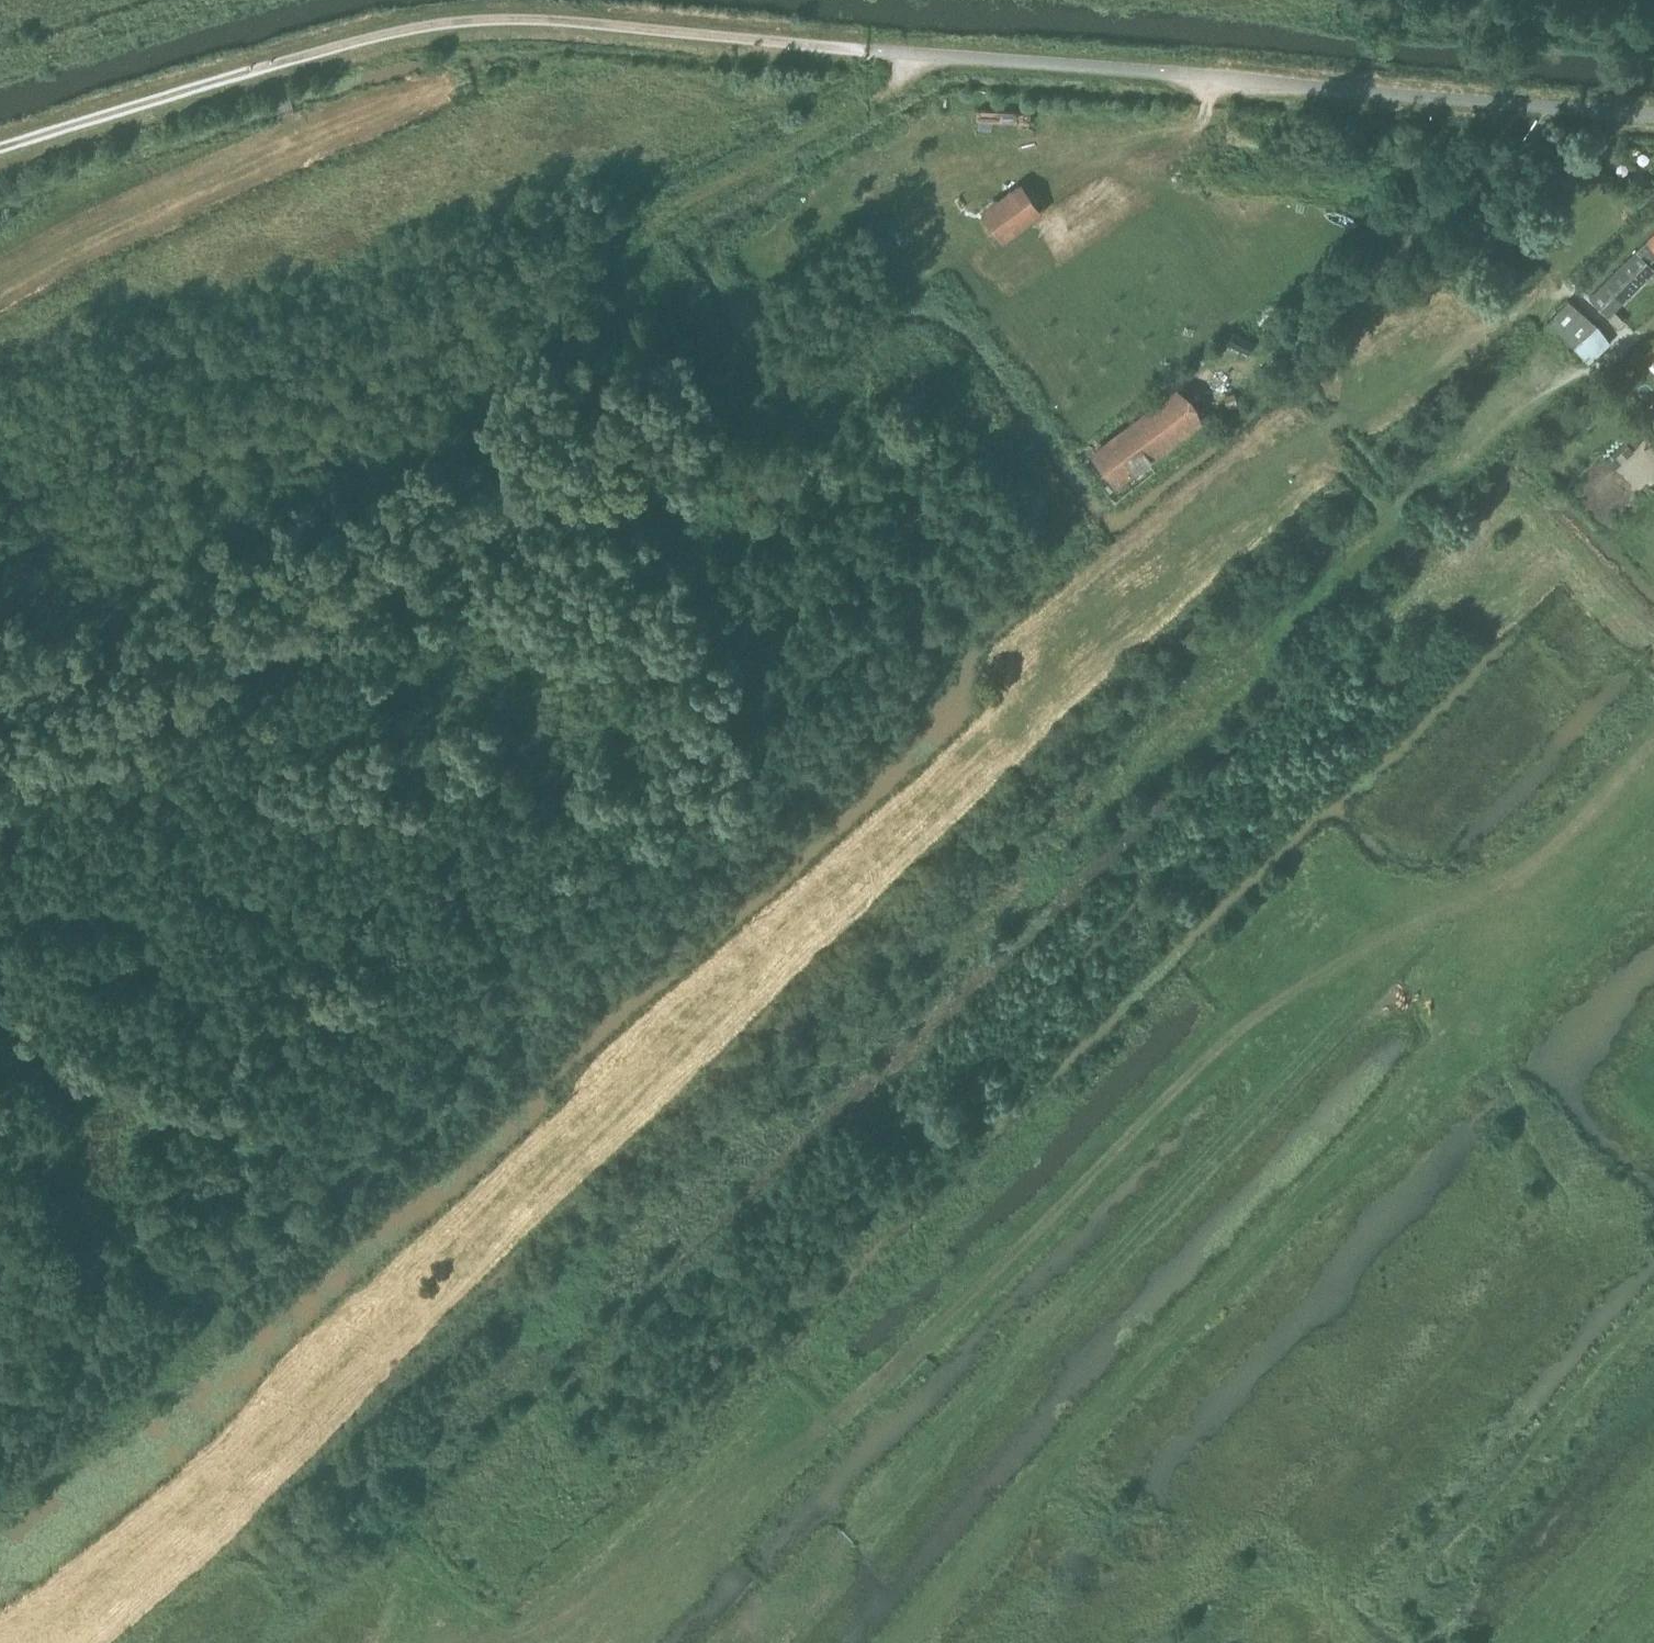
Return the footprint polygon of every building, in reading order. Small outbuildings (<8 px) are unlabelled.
[(1021,186),(984,213),(1003,239),(1040,212),(1021,186)] [(1606,315),(1653,267),(1634,247),(1586,295),(1606,315)] [(1554,315),(1574,334),(1568,339),(1577,348),(1600,325),(1571,297),(1554,315)] [(1097,451),(1118,479),(1198,418),(1177,390),(1097,451)]
